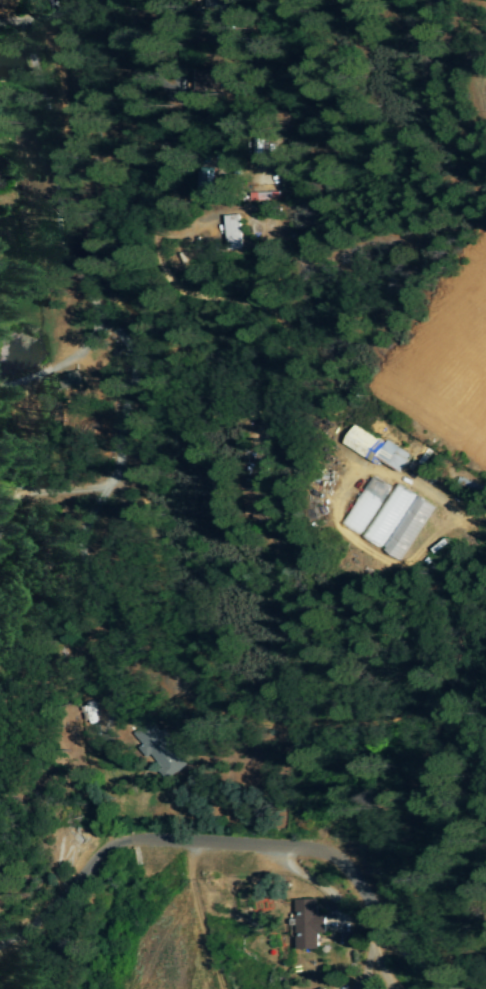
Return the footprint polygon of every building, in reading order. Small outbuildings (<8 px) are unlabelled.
[(209,199),(210,173),(196,172),(195,198),(209,199)] [(277,192),(250,193),(250,201),(277,200),(277,192)] [(240,250),(238,215),(224,216),(225,250),(240,250)] [(407,458),(354,424),(341,444),(373,465),(376,460),(397,474),(407,458)] [(359,536),(387,487),(370,477),(342,525),(359,536)] [(432,507),(414,497),(382,552),(400,562),(432,507)] [(166,782),(184,765),(170,750),(173,746),(149,720),(132,735),(162,768),(157,772),(166,782)] [(316,900),(294,901),(296,951),(322,950),(321,923),(317,924),(316,900)]
